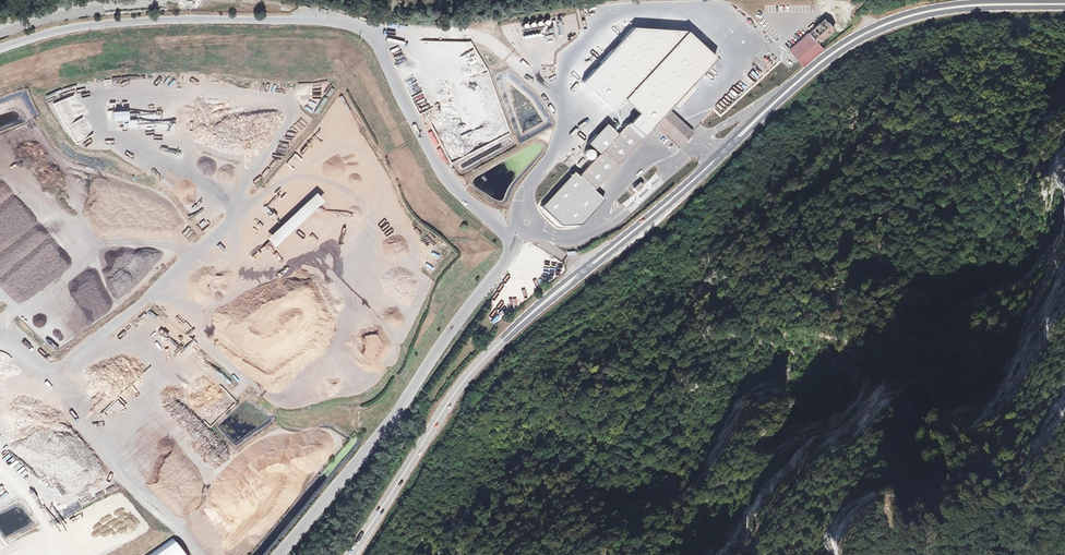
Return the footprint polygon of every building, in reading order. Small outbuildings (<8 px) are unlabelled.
[(553,36),(563,35),(562,18),(552,19),(553,36)] [(788,51),(803,66),(814,57),(815,57),(824,49),(818,42),(834,27),(825,18),(810,31),(788,51)] [(650,69),(679,96),(714,57),(685,30),(630,28),(582,81),(613,109),(623,97),(650,69)] [(571,49),(564,53),(566,57),(574,52),(571,49)] [(814,57),(803,66),(804,67),(815,57),(814,57)] [(396,73),(416,69),(413,59),(394,63),(396,73)] [(692,131),(667,109),(672,103),(679,96),(650,69),(623,97),(636,111),(627,122),(642,135),(656,122),(680,145),(692,131)] [(131,125),(131,116),(115,116),(115,125),(131,125)] [(594,187),(642,135),(627,122),(617,133),(599,153),(579,173),(575,169),(542,205),(561,222),(581,221),(604,196),(594,187)] [(588,143),(599,153),(617,133),(606,123),(588,143)] [(130,133),(139,133),(139,124),(130,124),(130,133)] [(307,188),(260,236),(268,244),(315,196),(307,188)] [(215,210),(208,214),(211,219),(218,215),(215,210)] [(969,217),(961,218),(962,231),(971,230),(969,217)] [(903,220),(904,231),(919,230),(919,219),(903,220)] [(888,221),(874,221),(874,230),(888,230),(888,221)] [(265,241),(248,254),(251,258),(268,245),(265,241)] [(214,248),(220,253),(224,248),(218,243),(214,248)] [(469,257),(465,255),(460,262),(464,265),(469,257)] [(703,325),(697,328),(703,340),(709,337),(703,325)] [(186,530),(189,527),(182,521),(180,524),(186,530)] [(245,541),(230,537),(226,554),(242,554),(245,541)]
